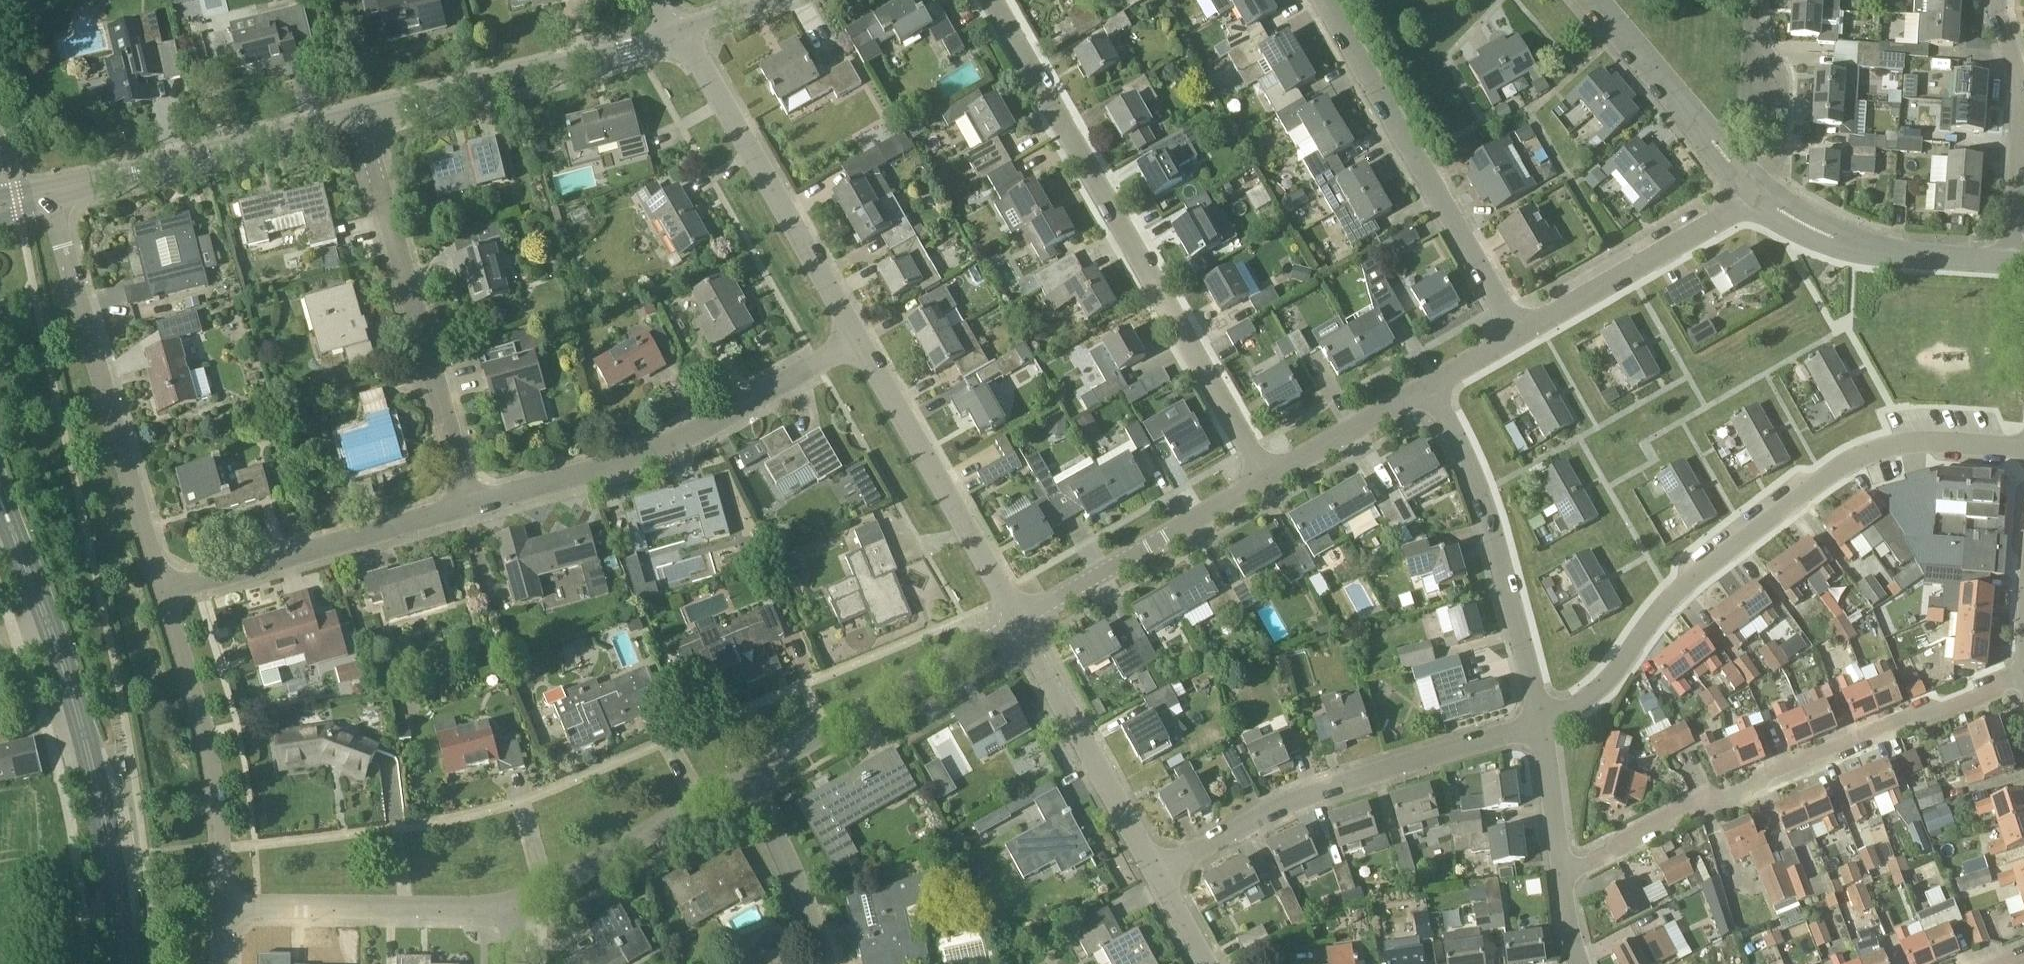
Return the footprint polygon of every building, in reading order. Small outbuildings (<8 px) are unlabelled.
[(388,43),(433,32),(431,25),(445,22),(439,0),(377,0),(388,43)] [(928,30),(947,18),(937,1),(918,12),(911,0),(909,0),(876,18),(875,15),(862,22),(847,31),(866,66),(883,57),(878,47),(896,37),(901,45),(928,30)] [(1146,0),(1127,0),(1131,8),(1146,0)] [(1220,17),(1235,9),(1235,8),(1249,0),(1210,0),(1220,17)] [(1261,37),(1255,26),(1277,13),(1270,0),(1249,0),(1235,8),(1235,9),(1242,20),(1227,29),(1233,39),(1226,43),(1232,54),(1261,37)] [(1793,9),(1840,12),(1841,0),(1794,0),(1793,9)] [(1915,15),(1920,15),(1960,19),(1962,0),(1928,0),(1922,0),(1916,0),(1915,15)] [(1088,1),(1067,13),(1081,38),(1102,26),(1088,1)] [(1884,3),(1883,14),(1894,15),(1894,4),(1884,3)] [(1819,44),(1835,45),(1838,45),(1838,43),(1840,12),(1793,9),(1792,36),(1820,38),(1819,44)] [(291,28),(287,13),(273,17),(275,27),(233,37),(241,67),(269,60),(271,67),(298,60),(291,28)] [(1124,13),(1102,26),(1110,39),(1132,26),(1124,13)] [(156,14),(136,19),(137,22),(109,28),(117,60),(110,62),(115,81),(106,83),(111,103),(126,100),(128,106),(145,102),(141,87),(138,88),(136,78),(143,76),(144,80),(166,75),(160,48),(163,47),(156,14)] [(1920,15),(1918,45),(1958,47),(1960,19),(1920,15)] [(1273,74),(1303,57),(1290,34),(1267,47),(1261,37),(1232,54),(1229,55),(1248,88),(1273,74)] [(943,43),(952,59),(966,51),(956,35),(943,43)] [(1491,46),(1512,83),(1529,73),(1534,82),(1542,77),(1519,38),(1508,44),(1504,38),(1491,46)] [(1106,40),(1075,57),(1090,81),(1120,64),(1106,40)] [(796,42),(782,50),(786,57),(762,71),(773,90),(771,91),(774,95),(776,95),(788,116),(789,115),(782,102),(803,89),(811,102),(832,90),(837,99),(862,84),(849,62),(818,79),(796,42)] [(1835,45),(1835,54),(1859,55),(1879,57),(1879,55),(1880,45),(1838,43),(1838,45),(1835,45)] [(1880,45),(1879,55),(1905,57),(1917,58),(1918,47),(1905,46),(1895,45),(1881,44),(1880,44),(1880,45)] [(1491,46),(1477,54),(1481,60),(1470,67),(1493,106),(1501,101),(1496,93),(1512,83),(1491,46)] [(1859,69),(1879,70),(1879,57),(1859,55),(1859,69)] [(1879,57),(1879,70),(1904,72),(1904,69),(1905,57),(1879,55),(1879,57)] [(1299,103),(1293,92),(1316,79),(1303,57),(1273,74),(1281,87),(1265,96),(1277,115),(1299,103)] [(1593,115),(1626,87),(1616,75),(1610,80),(1602,70),(1567,100),(1573,107),(1581,101),(1593,115)] [(1147,126),(1151,124),(1143,109),(1158,100),(1154,92),(1162,87),(1153,71),(1122,90),(1129,102),(1108,114),(1123,140),(1130,136),(1139,151),(1156,141),(1147,126)] [(1815,99),(1843,101),(1845,74),(1834,74),(1817,73),(1815,99)] [(1986,89),(1987,89),(1988,77),(1955,74),(1953,102),(1985,104),(1986,89)] [(1539,97),(1550,90),(1543,79),(1532,85),(1539,97)] [(1903,98),(1917,99),(1918,87),(1904,86),(1903,98)] [(1639,113),(1630,104),(1636,99),(1626,87),(1593,115),(1605,129),(1598,136),(1604,143),(1639,113)] [(980,181),(988,177),(1012,164),(1012,163),(998,138),(1015,128),(997,98),(986,105),(978,91),(941,113),(948,126),(966,116),(983,146),(966,156),(980,181)] [(1901,93),(1887,92),(1886,103),(1900,104),(1901,93)] [(1850,148),(1877,150),(1877,139),(1877,137),(1856,136),(1858,102),(1857,102),(1843,101),(1815,99),(1813,125),(1841,127),(1840,136),(1850,137),(1850,148)] [(1303,127),(1311,140),(1341,123),(1328,100),(1305,113),(1299,103),(1277,115),(1288,136),(1303,127)] [(1940,129),(1951,130),(1951,131),(1984,133),(1985,121),(1984,120),(1985,104),(1953,102),(1942,101),(1940,129)] [(1563,102),(1552,112),(1554,114),(1563,124),(1574,114),(1563,103),(1563,102)] [(1501,121),(1512,114),(1506,103),(1495,109),(1501,121)] [(1892,104),(1891,115),(1900,116),(1901,105),(1892,104)] [(641,125),(637,126),(632,105),(599,114),(598,111),(597,112),(598,114),(568,121),(576,155),(617,144),(622,162),(649,154),(641,125)] [(1315,182),(1338,169),(1331,158),(1354,145),(1341,123),(1311,140),(1318,153),(1304,162),(1315,182)] [(1535,135),(1529,124),(1519,131),(1515,133),(1521,144),(1535,135)] [(1923,130),(1899,129),(1898,133),(1898,141),(1923,142),(1923,130)] [(1183,182),(1176,169),(1198,157),(1191,145),(1183,131),(1158,145),(1165,157),(1141,171),(1155,197),(1183,182)] [(1886,139),(1898,141),(1898,133),(1886,132),(1886,139)] [(903,154),(914,148),(904,133),(894,139),(903,154)] [(1508,138),(1468,161),(1474,172),(1468,176),(1476,189),(1522,163),(1508,138)] [(1885,149),(1897,150),(1898,141),(1886,139),(1885,149)] [(549,152),(546,140),(536,142),(538,154),(549,152)] [(501,141),(497,142),(468,149),(468,152),(455,155),(453,150),(446,152),(447,154),(432,158),(441,196),(510,178),(501,141)] [(1629,186),(1662,158),(1652,146),(1647,150),(1638,141),(1603,171),(1610,178),(1617,171),(1629,186)] [(1923,142),(1898,141),(1897,150),(1897,153),(1922,154),(1923,142)] [(893,196),(883,180),(877,168),(887,163),(879,147),(846,164),(856,184),(834,196),(834,197),(836,197),(849,220),(848,220),(848,221),(893,196)] [(1850,148),(1849,159),(1812,156),(1810,184),(1807,184),(1807,185),(1838,187),(1839,173),(1875,176),(1877,150),(1850,148)] [(1675,184),(1667,174),(1672,169),(1662,158),(1629,186),(1642,200),(1634,207),(1640,214),(1675,184)] [(1982,160),(1950,158),(1948,186),(1979,188),(1980,172),(1981,173),(1982,160)] [(1476,189),(1484,203),(1490,199),(1496,210),(1536,187),(1531,179),(1522,163),(1476,189)] [(1026,227),(1052,212),(1035,183),(1028,187),(1021,174),(1018,175),(1012,164),(988,177),(1002,202),(995,205),(1001,216),(1009,212),(1015,208),(1026,227)] [(1558,176),(1552,165),(1546,169),(1545,175),(1548,181),(1558,176)] [(1379,189),(1366,166),(1343,179),(1338,169),(1315,182),(1327,202),(1334,214),(1379,189)] [(1598,169),(1585,180),(1594,191),(1607,179),(1598,169)] [(1907,183),(1895,183),(1893,208),(1906,208),(1907,183)] [(324,185),(269,199),(268,195),(239,203),(250,247),(271,242),(270,237),(308,227),(313,247),(338,241),(324,185)] [(679,188),(665,196),(658,185),(637,198),(652,224),(658,220),(680,258),(709,240),(679,188)] [(1279,200),(1286,193),(1278,185),(1271,192),(1279,200)] [(1979,188),(1948,186),(1945,214),(1953,215),(1965,216),(1978,216),(1979,204),(1978,204),(1979,188)] [(1392,211),(1379,189),(1334,214),(1342,227),(1353,247),(1376,235),(1370,224),(1392,211)] [(1286,215),(1309,203),(1303,190),(1279,203),(1286,215)] [(1207,221),(1218,215),(1206,194),(1185,206),(1192,218),(1173,229),(1192,262),(1221,245),(1207,221)] [(893,196),(848,221),(848,222),(849,221),(863,244),(861,245),(862,246),(884,233),(894,250),(917,237),(925,233),(921,226),(913,231),(893,196)] [(605,197),(595,201),(598,207),(608,202),(605,197)] [(1534,210),(1499,230),(1514,255),(1519,251),(1527,264),(1556,247),(1534,210)] [(1075,235),(1063,212),(1055,217),(1052,212),(1026,227),(1020,230),(1029,246),(1032,245),(1042,263),(1057,255),(1053,248),(1075,235)] [(190,215),(156,223),(157,226),(134,232),(145,276),(149,275),(151,283),(126,290),(130,306),(207,286),(190,215)] [(1622,230),(1630,224),(1624,217),(1616,223),(1622,230)] [(499,225),(475,231),(478,244),(502,238),(499,225)] [(1420,239),(1414,227),(1371,251),(1377,263),(1420,239)] [(917,237),(894,250),(901,262),(879,274),(879,276),(881,275),(894,298),(893,299),(893,300),(915,287),(920,294),(942,282),(929,258),(917,237)] [(495,246),(476,251),(476,252),(454,258),(460,279),(468,277),(476,305),(508,296),(495,246)] [(321,253),(325,271),(341,267),(336,249),(321,253)] [(1746,249),(1731,259),(1728,255),(1704,271),(1711,281),(1723,273),(1734,291),(1761,272),(1746,249)] [(1035,276),(1042,289),(1081,267),(1074,254),(1035,276)] [(1366,267),(1375,261),(1370,254),(1361,259),(1366,267)] [(1323,260),(1315,265),(1323,278),(1331,273),(1323,260)] [(1349,331),(1366,360),(1394,344),(1384,327),(1405,315),(1375,261),(1366,267),(1363,268),(1374,310),(1377,315),(1349,331)] [(1291,279),(1309,284),(1313,270),(1295,266),(1291,279)] [(1087,277),(1082,268),(1042,289),(1055,311),(1076,300),(1088,322),(1116,306),(1097,272),(1087,277)] [(1248,296),(1233,269),(1206,285),(1221,311),(1248,296)] [(729,274),(694,295),(708,319),(698,324),(713,348),(753,325),(743,308),(747,305),(729,274)] [(1705,291),(1695,274),(1667,290),(1677,308),(1685,303),(1705,291)] [(1026,298),(1042,289),(1035,276),(1025,282),(1026,284),(1020,288),(1026,298)] [(1459,307),(1449,290),(1450,289),(1443,277),(1415,294),(1431,323),(1459,307)] [(366,332),(369,332),(368,329),(366,329),(353,285),(305,299),(322,357),(346,350),(351,367),(376,360),(374,354),(373,354),(366,332)] [(957,308),(945,287),(923,300),(929,311),(907,324),(907,325),(909,324),(922,348),(950,332),(941,316),(957,308)] [(1273,288),(1250,300),(1258,315),(1281,303),(1273,288)] [(198,298),(186,301),(188,310),(200,307),(198,298)] [(648,316),(657,313),(653,301),(643,304),(648,316)] [(198,312),(157,323),(163,344),(203,333),(198,312)] [(1644,346),(1628,318),(1627,318),(1627,319),(1609,329),(1608,328),(1604,330),(1605,332),(1602,333),(1601,333),(1617,361),(1644,346)] [(1250,320),(1244,324),(1227,334),(1234,346),(1257,333),(1250,320)] [(967,379),(976,373),(990,366),(986,359),(974,338),(966,323),(950,332),(922,348),(921,348),(921,349),(923,349),(936,372),(935,372),(935,374),(957,361),(967,379)] [(1696,328),(1688,333),(1696,347),(1718,335),(1715,330),(1702,338),(1696,328)] [(554,344),(569,339),(566,329),(551,333),(554,344)] [(1131,331),(1104,346),(1091,354),(1107,383),(1092,392),(1094,395),(1099,403),(1100,405),(1124,391),(1115,375),(1146,358),(1131,331)] [(1299,331),(1288,338),(1300,361),(1312,354),(1299,331)] [(1366,360),(1349,331),(1320,347),(1327,359),(1328,359),(1338,376),(1366,360)] [(539,334),(519,340),(523,353),(543,347),(539,334)] [(632,367),(644,360),(651,373),(650,374),(650,375),(665,366),(647,335),(596,366),(610,389),(636,374),(632,367)] [(180,344),(147,354),(156,383),(152,384),(160,412),(213,397),(205,371),(189,375),(180,344)] [(1026,345),(1015,351),(1024,367),(1035,361),(1026,345)] [(1644,346),(1617,361),(1633,390),(1637,387),(1638,389),(1642,387),(1641,385),(1659,375),(1660,375),(1661,375),(1644,346)] [(1821,393),(1848,377),(1832,349),(1831,349),(1832,350),(1813,360),(1812,359),(1809,361),(1809,362),(1806,364),(1806,363),(1805,364),(1821,393)] [(534,356),(487,370),(487,371),(489,371),(494,389),(491,390),(495,404),(496,403),(495,402),(501,401),(510,432),(544,422),(535,388),(543,386),(534,356)] [(1604,366),(1600,358),(1592,362),(1596,370),(1604,366)] [(990,366),(976,373),(983,385),(1002,374),(996,362),(990,366)] [(1558,396),(1542,367),(1541,368),(1541,369),(1522,379),(1521,377),(1518,380),(1519,381),(1515,383),(1515,382),(1514,383),(1530,411),(1558,396)] [(1301,397),(1284,368),(1255,385),(1262,397),(1263,396),(1273,414),(1301,397)] [(1170,382),(1166,374),(1163,369),(1141,382),(1148,394),(1170,382)] [(1863,406),(1864,406),(1848,377),(1821,393),(1837,421),(1838,421),(1838,420),(1841,418),(1841,420),(1845,418),(1844,416),(1863,406)] [(986,387),(974,394),(972,391),(952,402),(961,419),(969,415),(981,435),(992,429),(992,431),(1006,422),(986,387)] [(1607,406),(1620,399),(1614,388),(1601,395),(1607,406)] [(403,461),(383,389),(360,395),(370,430),(341,438),(347,460),(352,475),(403,461)] [(1530,411),(1547,440),(1548,439),(1547,439),(1550,437),(1551,438),(1555,436),(1554,435),(1573,424),(1573,425),(1574,424),(1558,396),(1530,411)] [(266,401),(256,397),(253,406),(262,410),(266,401)] [(1758,405),(1757,406),(1758,406),(1739,416),(1738,415),(1735,417),(1735,419),(1732,420),(1731,420),(1747,449),(1774,434),(1758,405)] [(1091,414),(1077,423),(1086,439),(1100,430),(1091,414)] [(1067,417),(1050,417),(1050,435),(1067,435),(1067,417)] [(1199,433),(1200,432),(1194,420),(1164,437),(1181,466),(1209,450),(1199,433)] [(1133,442),(1138,452),(1139,453),(1151,446),(1138,423),(1126,430),(1133,442)] [(820,433),(821,432),(821,431),(794,445),(784,429),(760,442),(769,455),(773,462),(766,466),(777,486),(809,468),(818,483),(843,469),(842,468),(841,469),(820,433)] [(1747,449),(1763,478),(1764,477),(1764,476),(1767,475),(1768,476),(1771,474),(1771,473),(1789,462),(1789,463),(1790,462),(1774,434),(1747,449)] [(1005,437),(996,443),(1005,458),(1015,453),(1005,437)] [(769,455),(760,442),(740,454),(747,468),(769,455)] [(1430,490),(1423,478),(1438,470),(1423,444),(1408,453),(1410,456),(1391,467),(1390,464),(1389,464),(1403,489),(1389,497),(1406,527),(1417,521),(1407,503),(1430,490)] [(1135,470),(1136,469),(1123,447),(1094,463),(1117,503),(1145,487),(1135,470)] [(1718,454),(1722,462),(1732,456),(1727,448),(1718,454)] [(1005,458),(978,474),(986,488),(1023,467),(1015,453),(1005,458)] [(177,471),(188,509),(218,500),(220,509),(217,510),(218,513),(272,498),(263,467),(226,478),(220,458),(177,471)] [(1094,463),(1094,464),(1092,460),(1054,481),(1050,473),(1037,480),(1047,498),(1051,504),(1072,491),(1078,502),(1079,501),(1089,519),(1117,503),(1094,463)] [(1555,505),(1582,490),(1566,461),(1565,462),(1547,473),(1546,472),(1542,474),(1543,475),(1540,477),(1539,477),(1555,505)] [(1684,461),(1684,462),(1665,473),(1665,471),(1661,473),(1662,475),(1658,476),(1657,476),(1674,505),(1701,489),(1684,461)] [(863,463),(849,471),(869,507),(883,499),(863,463)] [(1969,476),(1938,474),(1938,475),(1937,474),(1874,492),(1889,513),(1903,532),(1902,533),(1914,558),(1918,567),(1962,571),(1964,547),(1966,527),(1969,476)] [(2009,503),(2006,503),(2003,500),(2000,500),(2002,479),(1969,476),(1966,527),(1998,529),(1999,511),(2009,511),(2009,503)] [(714,478),(699,482),(699,485),(675,492),(674,490),(633,501),(637,512),(625,515),(637,554),(649,550),(644,534),(699,519),(706,543),(731,536),(714,478)] [(1755,479),(1738,489),(1744,499),(1761,489),(1755,479)] [(1325,501),(1340,526),(1374,507),(1360,481),(1359,482),(1360,484),(1342,495),(1340,492),(1325,501)] [(1674,505),(1690,533),(1691,533),(1691,532),(1694,530),(1695,532),(1698,530),(1697,528),(1716,518),(1717,517),(1701,489),(1674,505)] [(1582,490),(1555,505),(1571,534),(1572,533),(1575,531),(1576,532),(1580,531),(1579,529),(1597,518),(1598,519),(1598,518),(1582,490)] [(1902,533),(1903,532),(1889,513),(1880,519),(1863,496),(1843,511),(1872,552),(1885,542),(1902,565),(1914,558),(1902,533)] [(1406,527),(1389,497),(1377,504),(1394,534),(1406,527)] [(1032,507),(1034,512),(1007,527),(1014,539),(1015,538),(1025,556),(1053,540),(1049,533),(1063,525),(1050,504),(1051,504),(1047,498),(1032,507)] [(1340,526),(1325,501),(1311,509),(1313,512),(1294,522),(1293,520),(1292,520),(1306,546),(1307,545),(1315,559),(1335,548),(1327,534),(1340,526)] [(1843,511),(1823,526),(1840,551),(1841,550),(1850,562),(1858,556),(1861,560),(1872,552),(1843,511)] [(1999,511),(1998,529),(1966,527),(1964,547),(1962,571),(1962,574),(2005,577),(2005,576),(2004,576),(2009,511),(1999,511)] [(1529,523),(1534,532),(1546,525),(1541,515),(1529,523)] [(894,572),(898,571),(877,522),(855,531),(863,551),(846,558),(856,582),(828,593),(841,626),(842,626),(840,622),(868,611),(877,631),(912,616),(894,572)] [(600,560),(596,561),(588,530),(594,528),(593,527),(528,545),(524,532),(499,539),(517,606),(543,599),(537,579),(582,566),(591,599),(609,594),(600,560)] [(1406,527),(1394,534),(1402,548),(1414,541),(1406,527)] [(1291,553),(1287,547),(1277,553),(1266,535),(1251,543),(1252,546),(1234,556),(1232,554),(1231,555),(1246,580),(1231,588),(1244,611),(1256,604),(1250,594),(1263,586),(1257,574),(1274,564),(1292,584),(1304,577),(1304,576),(1291,553)] [(1789,556),(1806,580),(1818,571),(1827,584),(1836,578),(1826,565),(1827,564),(1809,541),(1789,556)] [(1457,549),(1430,556),(1427,545),(1405,552),(1415,583),(1422,581),(1426,596),(1440,591),(1439,588),(1466,580),(1457,549)] [(1303,546),(1291,553),(1304,576),(1316,569),(1303,546)] [(1606,580),(1590,551),(1589,552),(1570,563),(1570,562),(1566,564),(1567,565),(1564,567),(1563,566),(1562,567),(1579,595),(1606,580)] [(1806,580),(1789,556),(1768,570),(1786,596),(1787,595),(1796,607),(1804,601),(1795,588),(1806,580)] [(783,559),(785,571),(798,569),(795,557),(783,559)] [(435,562),(390,575),(389,570),(364,577),(370,599),(381,596),(388,621),(447,605),(435,562)] [(1365,569),(1369,578),(1381,573),(1376,563),(1365,569)] [(1918,567),(1920,569),(1924,576),(1924,584),(1961,588),(1962,574),(1962,571),(1918,567)] [(1244,611),(1231,588),(1217,596),(1202,571),(1201,572),(1203,575),(1184,585),(1183,582),(1168,591),(1183,616),(1207,603),(1213,614),(1227,607),(1233,618),(1244,611)] [(1887,596),(1873,576),(1857,586),(1872,607),(1887,596)] [(1894,583),(1902,593),(1909,587),(1902,578),(1894,583)] [(1606,580),(1579,595),(1595,624),(1596,623),(1598,621),(1600,622),(1603,620),(1602,619),(1621,608),(1622,608),(1606,580)] [(1540,584),(1544,591),(1549,589),(1545,582),(1540,584)] [(1902,593),(1894,583),(1887,588),(1895,598),(1902,593)] [(633,595),(642,605),(653,595),(644,585),(633,595)] [(1749,623),(1760,615),(1770,628),(1779,621),(1769,608),(1770,607),(1754,585),(1733,601),(1749,623)] [(1962,588),(1961,604),(1960,614),(1991,617),(1993,591),(1962,588)] [(1183,616),(1168,591),(1154,599),(1155,602),(1137,612),(1135,609),(1134,610),(1148,636),(1183,616)] [(347,657),(336,616),(315,622),(307,593),(285,599),(289,611),(287,612),(289,617),(275,621),(274,617),(245,625),(258,668),(306,655),(310,668),(347,657)] [(631,607),(627,596),(620,599),(624,609),(631,607)] [(1733,601),(1711,617),(1727,640),(1729,639),(1738,652),(1747,645),(1745,643),(1758,634),(1749,623),(1733,601)] [(742,662),(740,657),(737,649),(768,637),(771,644),(786,638),(773,607),(723,628),(723,627),(675,647),(684,668),(709,658),(714,671),(738,661),(739,663),(742,662)] [(1580,622),(1571,607),(1561,613),(1569,628),(1580,622)] [(1475,610),(1450,617),(1448,609),(1438,612),(1448,647),(1458,644),(1458,645),(1483,638),(1475,610)] [(1945,613),(1929,611),(1927,622),(1944,624),(1945,613)] [(1960,614),(1957,640),(1988,643),(1991,617),(1960,614)] [(1844,631),(1851,626),(1845,616),(1837,620),(1844,631)] [(644,628),(640,617),(629,621),(633,631),(644,628)] [(1836,636),(1844,631),(1837,620),(1829,625),(1836,636)] [(1318,638),(1334,633),(1330,622),(1315,627),(1318,638)] [(1844,631),(1850,641),(1858,637),(1851,626),(1844,631)] [(1086,638),(1070,646),(1085,672),(1111,657),(1124,679),(1146,667),(1133,644),(1119,652),(1105,627),(1104,627),(1106,630),(1087,641),(1086,638)] [(1844,631),(1836,636),(1843,646),(1850,641),(1844,631)] [(1697,632),(1676,648),(1692,670),(1703,661),(1713,674),(1722,667),(1713,654),(1697,632)] [(1146,667),(1159,659),(1146,636),(1133,644),(1146,667)] [(1988,643),(1957,640),(1955,666),(1986,669),(1988,643)] [(1431,642),(1398,651),(1403,671),(1436,662),(1431,642)] [(1767,647),(1774,658),(1782,653),(1774,642),(1767,647)] [(1774,658),(1767,647),(1759,652),(1767,663),(1774,658)] [(1676,648),(1655,664),(1671,686),(1672,685),(1681,698),(1691,691),(1681,678),(1692,670),(1676,648)] [(1782,653),(1774,658),(1782,669),(1789,663),(1782,653)] [(1746,655),(1733,665),(1748,685),(1761,676),(1746,655)] [(1774,658),(1767,663),(1774,674),(1782,669),(1774,658)] [(360,662),(337,668),(341,684),(364,678),(360,662)] [(771,662),(743,674),(748,684),(775,673),(771,662)] [(1891,676),(1890,676),(1884,662),(1874,666),(1880,680),(1867,686),(1878,713),(1902,704),(1891,676)] [(395,674),(397,670),(395,666),(391,664),(387,665),(385,669),(386,674),(390,676),(395,674)] [(1735,690),(1746,682),(1733,665),(1731,664),(1721,671),(1735,690)] [(649,668),(600,688),(597,680),(567,692),(566,692),(566,691),(564,690),(563,689),(561,689),(559,689),(548,694),(547,695),(546,695),(546,696),(545,697),(545,698),(545,699),(545,700),(545,701),(545,702),(545,703),(546,704),(547,706),(548,707),(550,707),(552,708),(553,707),(555,707),(561,721),(562,721),(567,734),(565,734),(568,742),(569,741),(575,753),(612,738),(610,731),(644,717),(647,726),(669,717),(649,668)] [(1461,671),(1463,671),(1463,669),(1430,678),(1416,682),(1426,716),(1440,712),(1469,703),(1473,717),(1504,708),(1496,683),(1480,687),(1479,684),(1466,688),(1461,671)] [(1867,686),(1854,691),(1848,677),(1839,680),(1845,696),(1844,696),(1855,723),(1878,713),(1867,686)] [(355,686),(353,691),(356,696),(362,695),(364,690),(361,685),(355,686)] [(1157,720),(1181,706),(1177,700),(1170,687),(1170,686),(1145,700),(1153,714),(1124,730),(1143,766),(1173,750),(1157,720)] [(1715,703),(1723,698),(1716,686),(1708,692),(1715,703)] [(1926,694),(1926,693),(1923,686),(1907,692),(1910,700),(1926,694)] [(1826,703),(1825,703),(1819,689),(1809,693),(1815,707),(1802,712),(1813,740),(1837,731),(1826,703)] [(1007,691),(976,709),(973,704),(955,715),(974,748),(1000,733),(1006,745),(1030,731),(1007,691)] [(1707,708),(1715,703),(1708,692),(1700,697),(1707,708)] [(1371,737),(1358,693),(1338,698),(1337,695),(1322,699),(1327,716),(1314,719),(1321,744),(1332,740),(1335,753),(1347,749),(1346,744),(1371,737)] [(1715,703),(1722,714),(1731,709),(1723,698),(1715,703)] [(1715,703),(1707,708),(1714,719),(1722,714),(1715,703)] [(1802,712),(1790,717),(1784,703),(1774,707),(1780,722),(1779,722),(1790,750),(1813,740),(1802,712)] [(1762,714),(1765,722),(1772,719),(1769,711),(1762,714)] [(1968,723),(1965,715),(1959,717),(1962,725),(1968,723)] [(1753,733),(1753,734),(1747,719),(1737,723),(1743,738),(1730,743),(1742,769),(1764,760),(1753,733)] [(1998,721),(1953,735),(1956,746),(1957,746),(1962,759),(1976,755),(1977,756),(2006,746),(1998,721)] [(400,740),(412,739),(410,723),(401,724),(398,724),(400,740)] [(1683,750),(1695,744),(1685,723),(1672,729),(1683,750)] [(519,740),(494,747),(488,724),(440,737),(450,774),(497,762),(500,774),(525,768),(519,740)] [(1300,752),(1290,727),(1263,738),(1259,729),(1242,736),(1260,777),(1278,769),(1281,773),(1295,768),(1292,761),(1289,762),(1287,757),(1300,752)] [(333,729),(277,737),(280,762),(282,762),(282,760),(309,757),(309,758),(312,757),(325,762),(331,765),(331,762),(342,766),(342,771),(365,780),(376,749),(333,732),(333,729)] [(1672,729),(1650,740),(1660,761),(1683,750),(1672,729)] [(1647,779),(1627,774),(1631,757),(1623,755),(1628,738),(1609,733),(1596,785),(1605,787),(1601,802),(1625,809),(1628,798),(1641,802),(1647,779)] [(1730,743),(1717,749),(1711,734),(1701,738),(1707,753),(1718,779),(1742,769),(1730,743)] [(15,746),(0,750),(0,783),(43,772),(36,741),(15,746)] [(1235,749),(1239,756),(1246,753),(1243,745),(1235,749)] [(1977,756),(1981,770),(1966,775),(1969,786),(2014,771),(2006,746),(1977,756)] [(916,788),(894,750),(798,805),(835,868),(858,856),(843,830),(916,788)] [(1166,763),(1170,771),(1185,763),(1181,755),(1166,763)] [(1915,755),(1898,760),(1905,779),(1922,773),(1915,755)] [(1180,768),(1185,777),(1194,772),(1190,763),(1180,768)] [(1895,808),(1898,807),(1904,804),(1898,790),(1898,789),(1887,763),(1863,772),(1875,800),(1889,794),(1895,808)] [(1254,785),(1243,767),(1232,773),(1242,792),(1254,785)] [(1875,800),(1863,772),(1840,782),(1852,809),(1853,809),(1859,823),(1867,819),(1861,805),(1875,800)] [(1195,776),(1159,795),(1161,798),(1159,799),(1164,808),(1165,807),(1173,822),(1174,821),(1172,817),(1186,810),(1191,819),(1212,808),(1195,776)] [(1479,811),(1487,810),(1487,812),(1519,807),(1519,806),(1517,806),(1514,779),(1515,779),(1515,777),(1483,781),(1483,783),(1484,783),(1485,797),(1460,800),(1462,813),(1450,815),(1451,829),(1481,825),(1479,811)] [(949,778),(936,787),(943,798),(957,790),(949,778)] [(1940,786),(1929,790),(1928,785),(1914,789),(1921,812),(1946,804),(1940,786)] [(1822,789),(1799,799),(1810,825),(1823,820),(1830,835),(1839,831),(1832,816),(1833,815),(1822,789)] [(1437,817),(1429,790),(1427,790),(1428,791),(1394,801),(1394,800),(1393,800),(1402,828),(1405,836),(1440,826),(1437,817)] [(1078,834),(1081,833),(1085,830),(1084,829),(1076,834),(1068,817),(1072,815),(1071,811),(1068,812),(1057,792),(1058,791),(1039,801),(1035,803),(1045,821),(1047,820),(1051,827),(1025,840),(1023,837),(1006,847),(1024,880),(1055,864),(1053,859),(1065,853),(1073,865),(1089,856),(1096,868),(1097,868),(1078,834)] [(1976,806),(1979,816),(1995,811),(1999,826),(2023,819),(2023,801),(2021,792),(1976,806)] [(1775,809),(1793,851),(1797,849),(1816,841),(1814,835),(1810,825),(1799,799),(1775,809)] [(1006,808),(974,826),(980,837),(1013,819),(1011,817),(1006,808)] [(1367,808),(1366,809),(1333,820),(1332,819),(1331,820),(1340,850),(1341,849),(1344,857),(1363,850),(1360,841),(1376,836),(1367,808)] [(1942,811),(1938,812),(1937,808),(1922,813),(1929,834),(1947,828),(1942,811)] [(1776,867),(1769,848),(1763,835),(1758,837),(1750,819),(1722,831),(1735,862),(1752,855),(1776,913),(1799,903),(1785,864),(1776,867)] [(2004,841),(1988,846),(1992,857),(2023,846),(2023,819),(1999,826),(2004,841)] [(1907,828),(1919,856),(1932,850),(1920,822),(1907,828)] [(1455,857),(1493,852),(1494,865),(1506,864),(1526,861),(1525,859),(1521,832),(1522,832),(1522,831),(1482,836),(1481,825),(1451,829),(1455,857)] [(1270,847),(1269,847),(1282,875),(1284,874),(1287,882),(1305,873),(1301,866),(1316,859),(1303,831),(1302,832),(1271,847),(1270,847)] [(947,840),(934,844),(935,847),(927,850),(930,858),(938,855),(939,857),(951,853),(947,840)] [(1671,840),(1661,845),(1666,855),(1675,850),(1671,840)] [(1408,844),(1394,848),(1402,877),(1416,873),(1408,844)] [(1873,845),(1858,852),(1867,873),(1882,867),(1873,845)] [(765,896),(740,853),(692,880),(685,869),(663,881),(664,882),(668,880),(685,910),(681,912),(690,928),(740,900),(742,903),(743,903),(746,907),(765,896)] [(1684,855),(1659,868),(1669,888),(1695,875),(1684,855)] [(1909,869),(1905,858),(1896,861),(1900,872),(1909,869)] [(1258,885),(1244,861),(1206,882),(1219,906),(1258,885)] [(1887,864),(1891,876),(1900,872),(1896,861),(1887,864)] [(1347,863),(1332,868),(1342,897),(1357,892),(1347,863)] [(1856,863),(1839,870),(1845,887),(1862,881),(1863,880),(1856,863)] [(1828,897),(1835,895),(1831,884),(1828,875),(1809,882),(1803,866),(1788,872),(1785,864),(1799,903),(1826,893),(1828,897)] [(1499,871),(1500,880),(1514,878),(1513,869),(1499,871)] [(1998,877),(2002,888),(2017,883),(2021,897),(2023,897),(2023,869),(1998,877)] [(1956,879),(1956,880),(1960,894),(1993,884),(1989,870),(1956,879)] [(927,943),(918,906),(945,896),(936,872),(870,896),(850,901),(864,963),(926,963),(930,963),(926,943),(927,943)] [(1895,887),(1905,884),(1900,872),(1891,876),(1895,887)] [(1644,893),(1637,877),(1627,883),(1602,896),(1617,924),(1651,906),(1644,893)] [(1701,886),(1703,890),(1711,911),(1721,938),(1736,932),(1732,920),(1732,919),(1719,877),(1712,881),(1707,884),(1701,886)] [(1492,931),(1506,929),(1498,880),(1485,882),(1486,889),(1488,904),(1492,931)] [(1835,895),(1844,891),(1840,881),(1831,884),(1835,895)] [(1863,883),(1847,890),(1857,916),(1874,909),(1866,888),(1864,883),(1863,883)] [(1291,888),(1278,894),(1294,930),(1308,924),(1291,888)] [(1486,889),(1476,891),(1478,905),(1488,904),(1486,889)] [(1835,895),(1828,897),(1826,898),(1830,910),(1839,907),(1835,895)] [(1948,928),(1963,922),(1956,905),(1954,900),(1916,916),(1919,922),(1924,936),(1936,963),(1959,954),(1948,928)] [(1474,906),(1477,930),(1444,936),(1448,963),(1484,963),(1480,933),(1492,931),(1488,904),(1478,905),(1474,906)] [(621,906),(592,922),(606,947),(589,957),(587,953),(569,963),(570,963),(627,963),(652,950),(640,929),(636,932),(621,906)] [(1124,937),(1114,942),(1106,929),(1115,925),(1107,911),(1109,910),(1108,909),(1073,929),(1079,940),(1088,957),(1103,949),(1111,963),(1157,963),(1138,929),(1124,937)] [(1979,911),(1963,917),(1975,947),(1990,941),(1979,911)] [(967,914),(963,920),(965,927),(971,931),(978,929),(981,923),(980,916),(974,913),(967,914)] [(1421,952),(1419,941),(1431,939),(1430,930),(1429,921),(1427,913),(1414,915),(1418,939),(1398,942),(1400,956),(1386,958),(1387,963),(1424,963),(1422,952),(1421,952)] [(2011,918),(2014,928),(2023,925),(2023,913),(2011,918)] [(1440,919),(1429,921),(1430,930),(1441,928),(1440,919)] [(1824,921),(1809,927),(1817,948),(1832,942),(1824,921)] [(1270,938),(1263,925),(1237,940),(1244,952),(1270,938)] [(1911,942),(1904,927),(1895,931),(1902,947),(1901,947),(1908,963),(1936,963),(1924,936),(1911,942)] [(1662,928),(1613,953),(1619,963),(1661,963),(1676,956),(1662,928)] [(1882,955),(1875,940),(1872,941),(1868,930),(1857,935),(1860,941),(1852,944),(1861,963),(1859,963),(1860,963),(1887,963),(1883,954),(1882,955)] [(1780,932),(1772,936),(1777,947),(1785,944),(1780,932)] [(777,949),(780,943),(778,936),(772,933),(766,935),(763,941),(765,947),(770,951),(777,949)] [(1012,935),(1005,938),(1009,946),(1016,943),(1012,935)] [(1505,940),(1509,963),(1539,963),(1545,963),(1541,935),(1505,940)] [(1777,947),(1772,936),(1764,939),(1769,950),(1777,947)] [(1365,963),(1355,963),(1354,959),(1352,946),(1328,950),(1330,963),(1366,963),(1365,963)] [(1752,946),(1745,950),(1749,957),(1756,952),(1752,946)] [(783,949),(746,960),(747,963),(787,963),(783,949)] [(1840,955),(1831,959),(1833,963),(1844,963),(1840,955)] [(261,963),(291,963),(291,956),(261,956),(261,963)]
